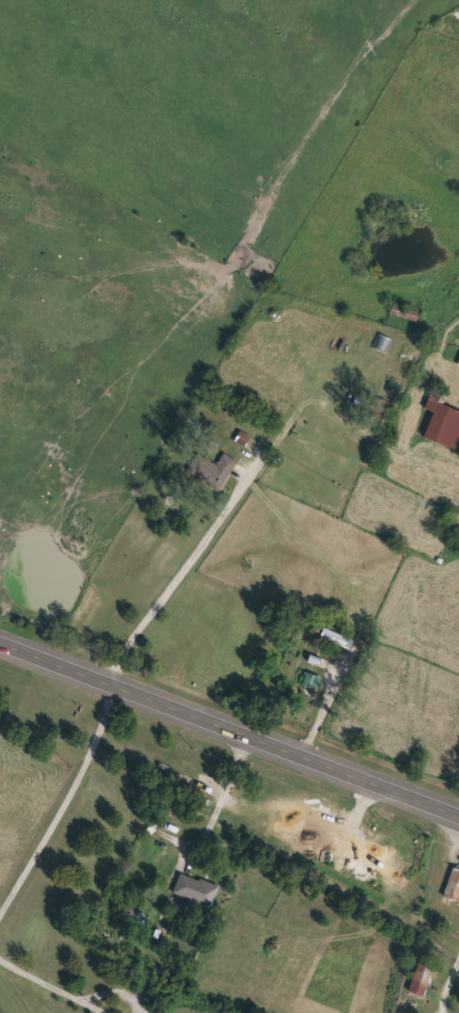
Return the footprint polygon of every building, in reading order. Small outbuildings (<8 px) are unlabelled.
[(375,348),(389,353),(394,340),(380,335),(375,348)] [(442,406),(458,413),(458,440),(455,450),(422,438),(431,412),(423,409),(430,391),(446,396),(442,406)] [(246,447),(252,438),(242,432),(237,441),(246,447)] [(236,462),(219,492),(190,476),(200,457),(216,465),(222,454),(236,462)] [(452,512),(458,516),(458,527),(448,521),(452,512)] [(347,637),(326,628),(322,637),(343,645),(347,637)] [(319,690),(322,677),(307,673),(304,686),(319,690)] [(451,869),(458,872),(458,900),(458,903),(442,898),(451,869)] [(218,887),(210,908),(176,896),(184,874),(218,887)] [(116,915),(126,898),(139,905),(136,910),(147,916),(140,929),(116,915)] [(426,990),(411,985),(418,964),(433,969),(426,990)]
